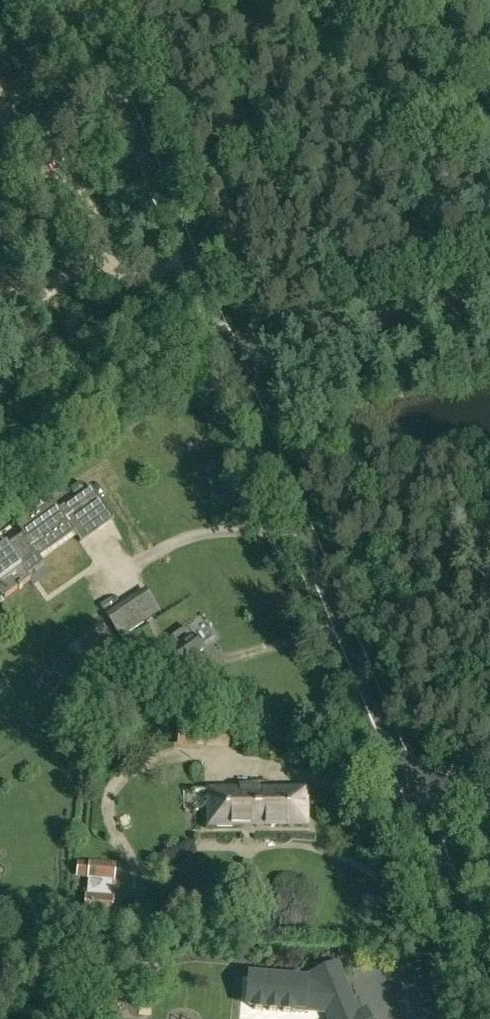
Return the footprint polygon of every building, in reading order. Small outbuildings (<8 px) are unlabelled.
[(4,129),(15,118),(0,105),(0,125),(4,129)] [(52,367),(52,372),(53,382),(60,381),(69,381),(68,367),(52,367)] [(30,581),(26,576),(43,564),(39,558),(73,533),(80,543),(97,531),(74,499),(57,511),(58,513),(7,550),(6,547),(0,551),(0,593),(4,599),(30,581)] [(203,650),(186,627),(172,637),(178,645),(160,658),(171,673),(182,665),(184,669),(197,660),(194,656),(203,650)] [(132,742),(132,730),(121,730),(121,742),(132,742)] [(210,828),(272,828),(304,828),(304,793),(259,793),(259,790),(240,790),(240,793),(209,793),(210,828)] [(109,929),(112,905),(116,864),(90,861),(83,926),(109,929)] [(355,1018),(350,1007),(352,1006),(350,1002),(345,988),(336,969),(313,979),(316,986),(276,983),(276,981),(251,979),(250,992),(249,1007),(256,1007),(255,1011),(265,1011),(265,1008),(270,1008),(270,1012),(279,1012),(279,1009),(284,1009),(284,1013),(293,1014),(294,1010),(312,1011),(312,1002),(323,1003),(327,1013),(330,1018),(366,1018),(364,1014),(355,1018)]
